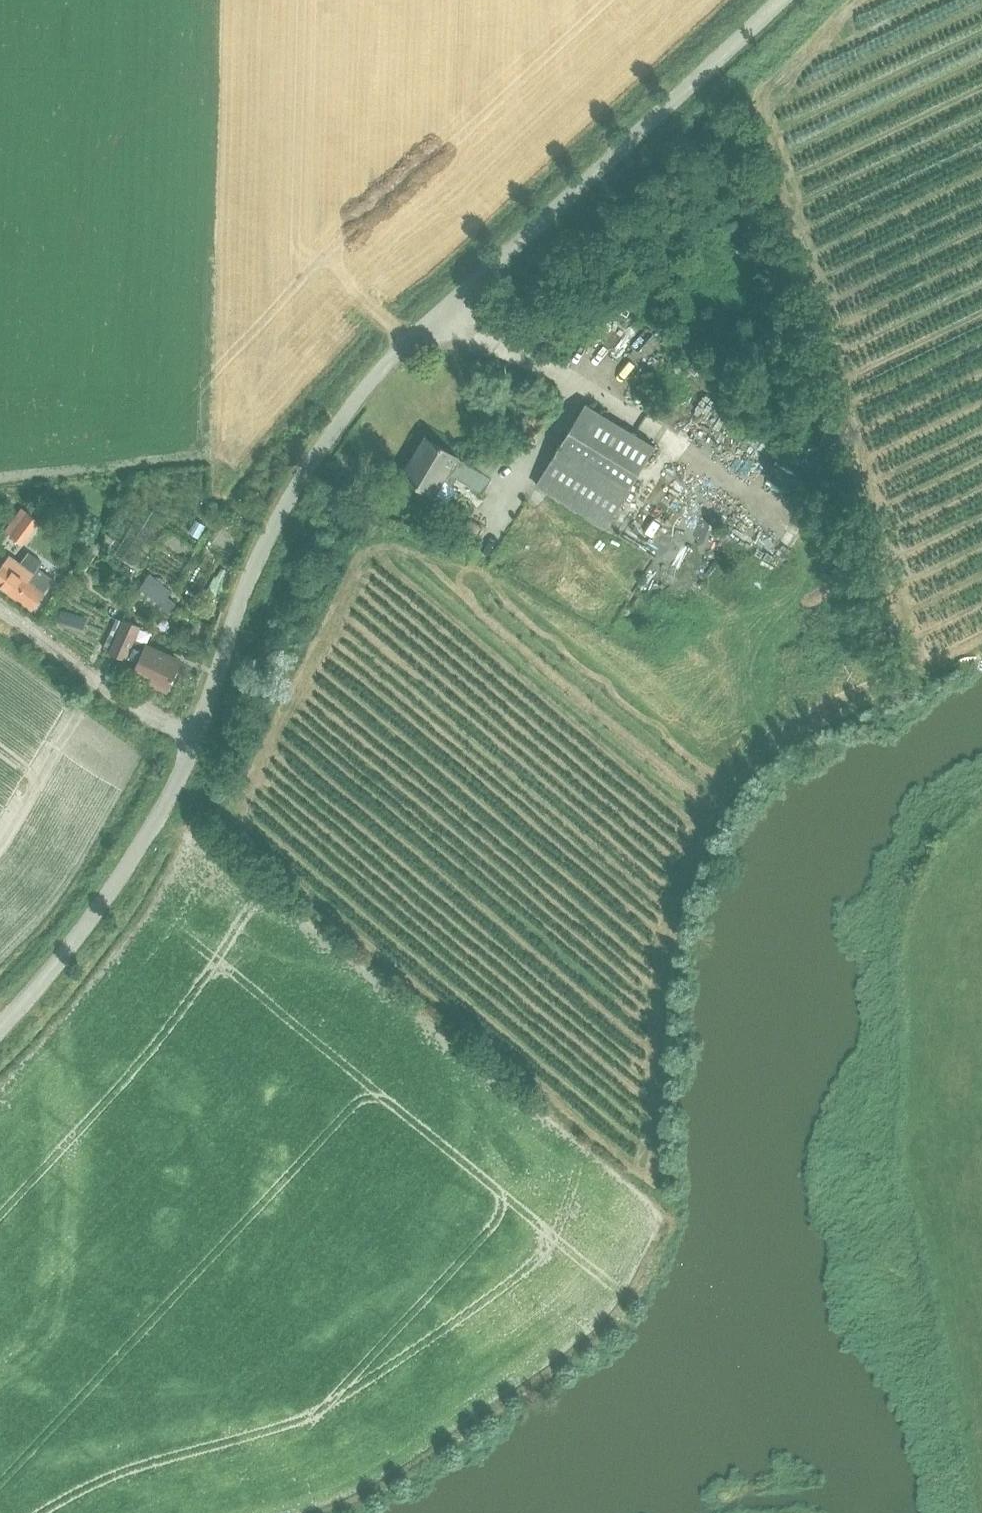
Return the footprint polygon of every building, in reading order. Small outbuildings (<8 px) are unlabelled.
[(668,327),(664,333),(688,352),(693,346),(668,327)] [(686,420),(700,426),(711,398),(697,393),(686,420)] [(653,445),(586,404),(537,484),(604,525),(653,445)] [(494,478),(426,437),(402,477),(435,497),(445,480),(454,486),(459,478),(484,494),(494,478)] [(480,448),(472,462),(490,472),(498,458),(480,448)] [(15,539),(25,546),(41,524),(31,517),(15,539)] [(196,519),(189,532),(198,538),(206,525),(196,519)] [(105,533),(100,540),(109,547),(115,540),(105,533)] [(0,572),(0,589),(32,613),(46,595),(44,593),(28,581),(38,569),(43,562),(30,553),(21,564),(12,556),(10,559),(0,572)] [(138,591),(167,615),(176,603),(168,596),(172,591),(160,582),(156,587),(147,580),(138,591)] [(125,618),(111,652),(126,659),(124,663),(136,668),(133,676),(170,692),(182,662),(167,655),(168,652),(147,643),(146,644),(135,639),(141,625),(125,618)]
